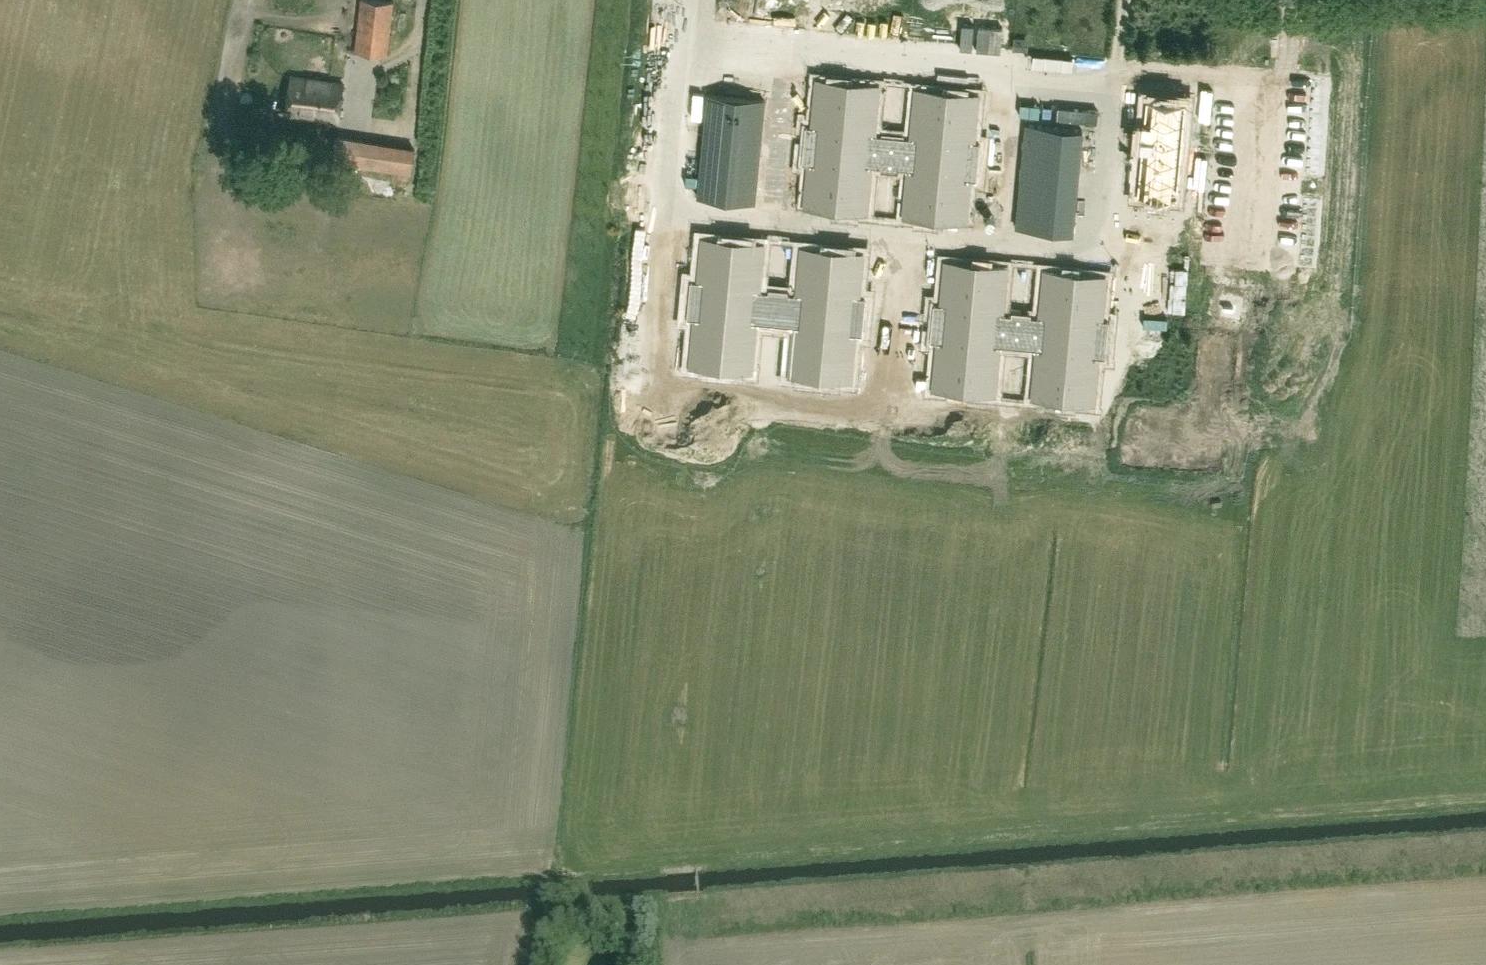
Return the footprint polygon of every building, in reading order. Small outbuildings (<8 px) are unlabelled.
[(355,51),(387,54),(394,1),(387,0),(361,0),(355,51)] [(286,114),(338,121),(343,83),(291,76),(286,114)] [(874,133),(878,91),(843,88),(844,82),(817,79),(813,125),(804,124),(800,164),(809,165),(806,201),(840,204),(839,210),(866,213),(870,167),(909,170),(904,216),(931,219),(932,213),(966,216),(969,180),(978,181),(982,141),(973,140),(977,94),(951,92),(950,98),(916,94),(912,136),(874,133)] [(1180,160),(1187,95),(1146,91),(1144,115),(1141,115),(1139,141),(1141,142),(1137,189),(1177,193),(1180,160)] [(779,205),(782,180),(757,178),(764,100),(708,94),(698,197),(779,205)] [(1016,227),(1072,232),(1082,130),(1026,124),(1016,227)] [(336,137),(332,160),(411,172),(415,149),(336,137)] [(759,290),(763,243),(736,241),(736,247),(701,244),(698,280),(689,279),(686,319),(694,320),(690,365),(716,368),(717,362),(752,365),(756,323),(794,327),(790,369),(824,372),(824,378),(850,381),(855,335),(863,336),(867,296),(858,295),(862,259),(828,256),(828,250),(801,247),(797,293),(759,290)] [(1002,313),(1006,267),(979,264),(979,270),(945,267),(941,303),(932,302),(929,342),(937,343),(933,389),(959,391),(960,385),(995,389),(999,347),(1037,350),(1033,392),(1067,395),(1067,401),(1093,404),(1098,358),(1106,359),(1108,343),(1107,343),(1108,329),(1109,329),(1110,319),(1102,318),(1105,282),(1071,279),(1071,273),(1044,270),(1040,316),(1002,313)]
